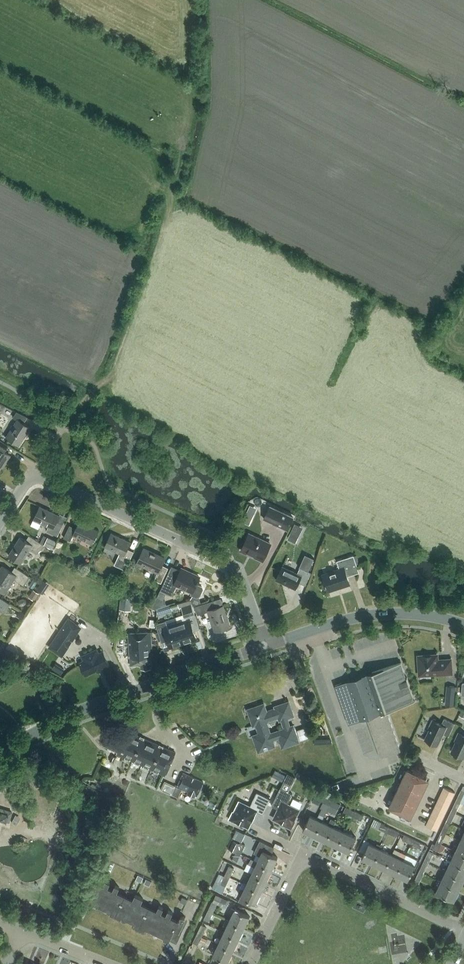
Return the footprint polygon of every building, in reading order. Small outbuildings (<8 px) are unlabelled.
[(18,420),(7,436),(19,444),(30,426),(24,422),(28,416),(17,411),(13,417),(18,420)] [(5,460),(6,461),(10,455),(5,452),(9,445),(0,440),(0,468),(5,460)] [(58,535),(63,524),(57,521),(60,515),(40,505),(34,519),(49,526),(47,530),(58,535)] [(264,518),(287,529),(293,516),(270,505),(264,518)] [(246,512),(243,521),(249,524),(253,516),(246,512)] [(99,530),(79,520),(76,527),(70,524),(64,537),(70,540),(73,534),(93,543),(99,530)] [(295,523),(288,538),(296,541),(302,527),(295,523)] [(120,553),(115,564),(126,569),(134,551),(128,548),(131,541),(111,532),(105,546),(120,553)] [(263,560),(270,543),(249,533),(241,550),(263,560)] [(21,563),(30,549),(37,554),(43,544),(29,535),(26,540),(20,536),(8,555),(21,563)] [(57,540),(48,536),(45,544),(54,548),(57,540)] [(64,542),(58,539),(54,550),(59,552),(64,542)] [(169,567),(162,564),(165,557),(144,548),(138,562),(158,572),(155,579),(161,582),(169,567)] [(282,565),(276,579),(296,588),(299,582),(305,585),(311,572),(308,570),(314,558),(305,554),(299,567),(300,567),(298,572),(282,565)] [(340,568),(323,574),(328,590),(350,583),(347,576),(359,572),(354,555),(337,560),(340,568)] [(29,576),(15,566),(12,571),(3,566),(0,570),(0,590),(5,592),(14,578),(24,585),(29,576)] [(163,585),(161,590),(167,592),(173,595),(177,585),(193,592),(192,594),(194,595),(197,596),(200,595),(204,587),(197,583),(198,582),(199,580),(198,580),(200,577),(188,571),(189,570),(182,567),(180,572),(172,568),(171,567),(170,570),(163,585)] [(29,586),(34,589),(38,582),(33,579),(29,586)] [(334,595),(348,590),(347,586),(332,591),(334,595)] [(34,600),(39,592),(35,590),(30,597),(34,600)] [(131,610),(132,603),(132,598),(121,596),(120,609),(131,610)] [(4,613),(10,604),(0,598),(0,610),(4,613)] [(186,620),(177,623),(183,643),(197,638),(194,630),(200,628),(194,612),(195,612),(191,600),(178,604),(179,608),(182,607),(184,615),(185,615),(186,620)] [(215,630),(230,626),(223,605),(215,608),(213,600),(195,606),(198,614),(209,611),(215,630)] [(20,610),(16,616),(23,619),(26,614),(20,610)] [(73,640),(82,626),(68,617),(59,631),(73,640)] [(183,643),(177,623),(167,625),(166,621),(156,624),(162,640),(167,639),(170,647),(183,643)] [(151,631),(128,632),(130,657),(130,665),(141,664),(141,668),(151,668),(150,650),(152,650),(151,631)] [(55,637),(48,647),(62,656),(69,646),(55,637)] [(109,663),(103,650),(100,652),(97,648),(81,656),(83,660),(80,662),(86,675),(109,663)] [(438,674),(452,673),(451,658),(440,659),(440,660),(437,660),(437,654),(419,656),(420,674),(438,673),(438,674)] [(336,684),(338,691),(349,723),(361,719),(360,719),(367,716),(381,757),(401,750),(387,710),(415,700),(414,700),(409,686),(410,685),(407,676),(406,677),(400,662),(401,662),(401,661),(366,674),(368,677),(357,681),(348,684),(347,680),(336,684)] [(457,686),(446,685),(444,705),(455,706),(457,686)] [(294,715),(289,702),(276,707),(277,711),(267,714),(265,705),(263,704),(250,709),(249,710),(254,725),(257,724),(261,733),(254,735),(259,750),(260,750),(275,746),(273,739),(280,737),(283,746),(299,741),(294,726),(291,726),(288,717),(294,715)] [(429,727),(430,728),(425,739),(438,745),(443,733),(449,736),(455,723),(444,718),(441,724),(432,720),(429,727)] [(301,740),(310,737),(306,726),(297,730),(301,740)] [(117,753),(123,756),(134,733),(127,730),(125,733),(112,727),(105,744),(118,750),(117,753)] [(459,732),(455,740),(456,741),(451,751),(463,757),(463,735),(459,732)] [(123,756),(132,760),(143,737),(134,733),(123,756)] [(152,741),(143,737),(132,760),(142,764),(152,741)] [(161,746),(152,741),(142,764),(151,768),(161,746)] [(166,775),(176,752),(161,746),(151,768),(166,775)] [(9,768),(0,775),(8,784),(16,777),(9,768)] [(426,778),(407,769),(389,807),(408,816),(426,778)] [(197,796),(204,782),(184,772),(177,786),(197,796)] [(286,776),(285,778),(293,782),(295,777),(288,773),(286,776)] [(165,781),(161,789),(171,794),(175,786),(165,781)] [(296,820),(294,820),(299,809),(288,804),(293,793),(281,787),(272,805),(279,808),(274,818),(284,823),(283,824),(292,828),(296,820)] [(441,793),(452,798),(455,792),(444,787),(441,793)] [(248,826),(256,810),(263,813),(271,798),(257,791),(250,806),(240,801),(234,811),(233,810),(229,818),(237,822),(238,821),(248,826)] [(320,800),(329,804),(331,799),(316,792),(312,801),(318,804),(320,800)] [(449,805),(452,798),(441,793),(438,799),(449,805)] [(331,799),(329,804),(338,808),(340,803),(331,799)] [(446,811),(449,805),(438,799),(435,806),(446,811)] [(355,810),(346,806),(343,811),(353,815),(355,810)] [(432,812),(443,817),(446,811),(435,806),(432,812)] [(0,808),(0,818),(9,821),(12,811),(0,808)] [(364,814),(355,810),(353,815),(362,819),(364,814)] [(440,823),(443,817),(432,812),(429,818),(440,823)] [(303,830),(315,835),(322,820),(324,816),(319,813),(317,818),(310,815),(303,830)] [(336,820),(331,818),(329,823),(322,820),(315,835),(326,841),(334,826),(336,820)] [(426,825),(437,830),(440,823),(429,818),(426,825)] [(388,832),(390,827),(381,823),(379,828),(388,832)] [(345,831),(334,826),(326,841),(338,846),(345,831)] [(399,831),(390,827),(388,832),(397,836),(399,831)] [(244,832),(238,830),(236,833),(234,838),(240,840),(244,832)] [(345,831),(338,846),(349,852),(356,837),(345,831)] [(414,838),(405,834),(402,839),(411,843),(414,838)] [(422,842),(414,838),(411,843),(420,847),(422,842)] [(234,839),(230,848),(236,851),(240,842),(234,839)] [(364,853),(362,858),(374,864),(381,848),(382,845),(377,843),(376,846),(369,843),(370,841),(365,839),(359,850),(364,853)] [(260,855),(257,861),(272,868),(278,857),(270,853),(274,847),(260,840),(254,852),(260,855)] [(456,850),(463,854),(463,841),(460,840),(458,845),(454,844),(452,848),(456,850)] [(241,853),(245,844),(240,842),(236,851),(241,853)] [(374,864),(385,869),(392,854),(381,848),(374,864)] [(451,860),(463,867),(463,854),(456,850),(453,856),(448,854),(446,858),(451,860)] [(237,862),(241,853),(236,851),(232,860),(237,862)] [(401,852),(399,857),(392,854),(385,869),(396,874),(404,859),(406,854),(401,852)] [(254,859),(251,858),(249,863),(252,865),(255,866),(252,872),(267,880),(272,868),(257,861),(254,859)] [(410,862),(404,859),(396,874),(408,880),(415,865),(416,862),(411,860),(410,862)] [(446,871),(463,879),(463,867),(451,860),(446,871)] [(234,867),(229,865),(225,874),(230,876),(234,867)] [(250,877),(247,883),(262,891),(267,880),(252,872),(249,871),(247,875),(250,877)] [(446,871),(441,881),(459,890),(463,879),(446,871)] [(219,873),(212,888),(222,893),(226,886),(221,883),(224,875),(219,873)] [(234,878),(230,876),(225,874),(221,883),(226,886),(228,880),(232,881),(234,878)] [(143,898),(135,894),(133,899),(134,899),(133,902),(115,893),(116,891),(117,892),(119,887),(115,884),(112,892),(107,890),(110,882),(106,880),(103,885),(104,886),(103,888),(94,884),(86,901),(92,904),(94,900),(112,908),(110,912),(121,918),(123,914),(136,920),(134,924),(145,929),(147,925),(165,934),(163,938),(169,940),(170,939),(177,943),(187,921),(182,918),(181,920),(179,919),(177,923),(168,919),(169,916),(170,917),(173,912),(168,910),(165,917),(160,915),(163,907),(159,905),(157,910),(158,911),(157,913),(139,905),(140,902),(141,903),(143,898)] [(454,900),(459,890),(441,881),(436,892),(454,900)] [(253,901),(256,903),(262,891),(247,883),(242,882),(240,887),(244,889),(238,901),(250,906),(253,901)] [(212,900),(208,909),(213,912),(217,904),(226,908),(229,900),(216,894),(213,901),(212,900)] [(249,916),(234,908),(231,907),(229,912),(232,913),(229,919),(244,926),(249,916)] [(209,921),(213,912),(208,909),(204,918),(209,921)] [(227,924),(224,931),(239,938),(244,926),(229,919),(226,918),(224,923),(227,924)] [(206,926),(201,924),(197,933),(202,935),(204,931),(206,926)] [(222,936),(218,942),(234,949),(239,938),(224,931),(221,930),(219,935),(222,936)] [(201,936),(202,935),(197,933),(193,942),(198,944),(199,940),(205,943),(207,939),(201,936)] [(216,941),(213,946),(216,947),(213,955),(228,962),(234,949),(218,942),(216,941)]
